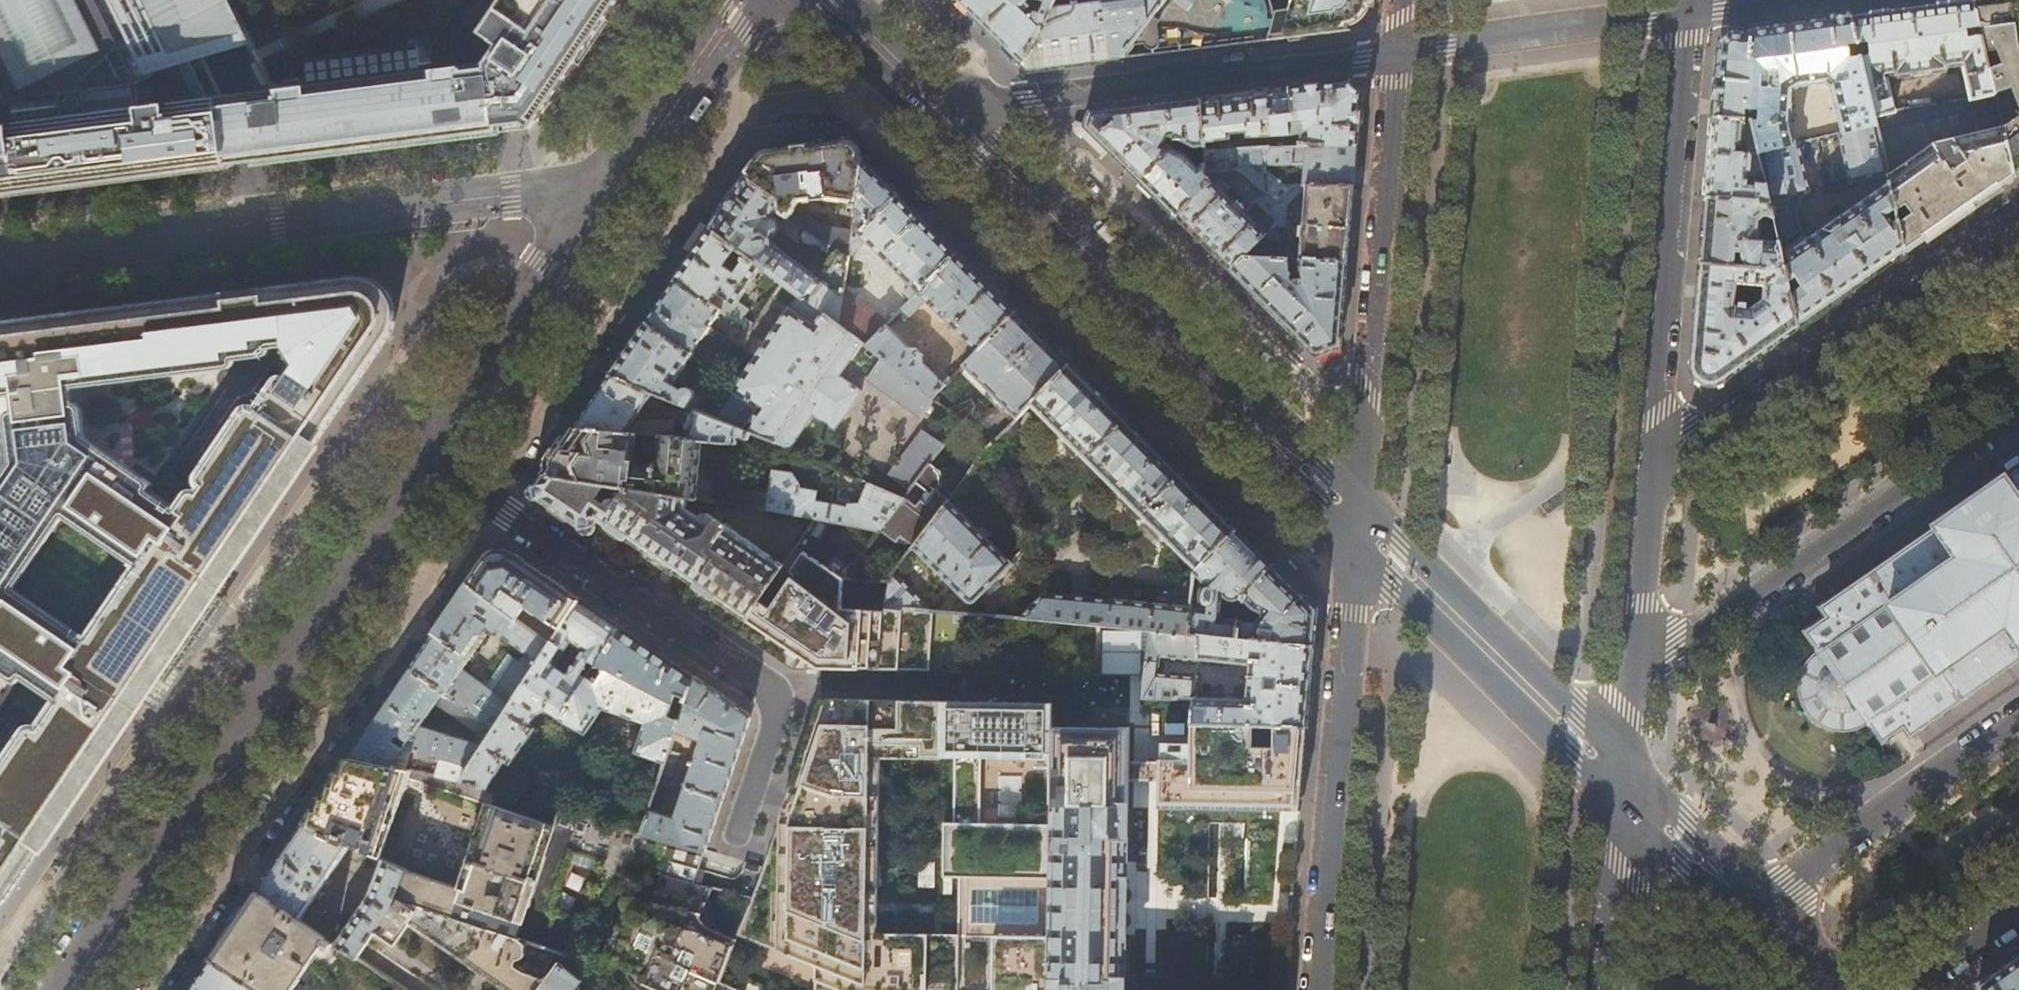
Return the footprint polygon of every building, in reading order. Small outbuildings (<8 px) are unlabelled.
[(102,182),(222,167),(385,147),(498,133),(498,125),(521,122),(528,127),(530,129),(532,126),(588,44),(618,0),(501,0),(479,29),(500,43),(486,61),(263,87),(264,0),(0,0),(0,92),(4,99),(7,124),(0,125),(0,195),(102,182)] [(997,38),(1010,51),(1025,66),(1052,9),(1057,0),(958,0),(997,38)] [(1052,9),(1025,66),(1029,70),(1087,63),(1123,58),(1166,0),(1129,0),(1052,9)] [(1123,58),(1270,40),(1275,20),(1271,19),(1272,10),(1272,6),(1270,0),(1166,0),(1123,58)] [(1270,40),(1279,39),(1310,35),(1354,30),(1368,16),(1369,8),(1366,14),(1364,18),(1362,21),(1358,25),(1354,27),(1348,29),(1342,29),(1338,29),(1293,20),(1298,0),(1293,0),(1291,8),(1276,13),(1275,20),(1270,40)] [(1293,20),(1338,29),(1342,29),(1348,29),(1354,27),(1358,25),(1362,21),(1364,18),(1366,14),(1369,8),(1370,0),(1298,0),(1293,20)] [(1851,14),(1876,115),(1897,111),(1897,110),(1889,73),(1897,72),(1898,74),(1902,76),(1947,70),(1949,67),(1949,65),(1965,63),(1973,98),(1997,93),(1975,0),(1956,0),(1938,3),(1851,14)] [(1997,93),(2005,126),(2017,175),(2018,174),(2018,0),(1975,0),(1997,93)] [(1876,115),(1851,14),(1756,28),(1749,28),(1748,31),(1745,32),(1730,31),(1721,41),(1717,79),(1714,117),(1745,119),(1753,120),(1760,152),(1796,144),(1791,122),(1793,90),(1800,84),(1824,81),(1832,86),(1843,132),(1878,124),(1876,115)] [(1237,95),(1202,99),(1204,147),(1204,152),(1229,150),(1228,133),(1245,131),(1245,136),(1291,136),(1294,132),(1293,121),(1302,120),(1305,130),(1305,134),(1301,134),(1302,146),(1357,145),(1359,125),(1362,91),(1351,81),(1313,85),(1237,95)] [(1104,154),(1109,149),(1120,160),(1141,181),(1171,149),(1164,146),(1169,138),(1173,137),(1194,148),(1204,147),(1202,99),(1142,106),(1091,112),(1088,120),(1086,126),(1081,131),(1104,154)] [(1743,142),(1745,119),(1714,117),(1712,144),(1707,196),(1772,201),(1768,183),(1750,181),(1751,171),(1752,170),(1754,156),(1753,154),(1752,153),(1740,152),(1740,146),(1742,145),(1743,142)] [(1889,175),(1878,124),(1843,132),(1796,144),(1760,152),(1768,183),(1772,201),(1775,217),(1781,242),(1781,243),(1802,227),(1800,223),(1798,218),(1799,209),(1800,204),(1805,196),(1811,191),(1881,175),(1883,185),(1784,255),(1787,269),(1800,327),(1907,252),(1889,175)] [(2017,175),(2005,126),(1935,143),(1889,175),(1907,252),(2017,175)] [(756,162),(746,176),(778,197),(781,212),(795,222),(798,223),(848,257),(850,244),(852,229),(821,224),(796,206),(800,201),(826,199),(856,203),(863,158),(853,149),(846,142),(800,147),(763,151),(756,162)] [(1355,168),(1357,145),(1302,146),(1269,146),(1229,150),(1204,152),(1205,171),(1237,169),(1276,201),(1293,185),(1293,184),(1283,184),(1265,169),(1265,161),(1278,165),(1305,164),(1303,185),(1354,185),(1355,168)] [(1185,155),(1171,149),(1141,181),(1148,188),(1156,196),(1167,207),(1177,216),(1211,181),(1205,174),(1205,171),(1204,167),(1199,168),(1185,155)] [(877,172),(863,158),(856,203),(852,229),(850,244),(899,194),(877,172)] [(1190,229),(1204,243),(1231,270),(1245,256),(1274,226),(1276,201),(1237,169),(1205,171),(1205,174),(1211,181),(1177,216),(1190,229)] [(790,230),(795,222),(781,212),(778,197),(746,176),(728,202),(711,228),(762,267),(800,295),(838,324),(843,288),(848,257),(798,223),(794,230),(796,236),(805,242),(813,241),(831,254),(817,276),(775,244),(773,237),(779,229),(791,237),(793,234),(793,232),(790,230)] [(1293,185),(1276,201),(1274,226),(1245,256),(1288,258),(1302,259),(1347,262),(1350,225),(1354,185),(1303,185),(1293,185)] [(923,218),(899,194),(850,244),(848,257),(865,241),(910,285),(903,292),(911,300),(958,252),(923,218)] [(1775,217),(1772,201),(1707,196),(1704,228),(1701,262),(1787,269),(1784,255),(1781,243),(1781,242),(1759,240),(1761,220),(1767,216),(1775,217)] [(711,228),(710,229),(701,222),(683,248),(693,255),(675,280),(721,311),(728,300),(736,305),(762,267),(711,228)] [(982,276),(958,252),(911,300),(907,303),(898,312),(906,319),(925,300),(977,351),(1017,311),(982,276)] [(1291,280),(1288,258),(1245,256),(1231,270),(1246,285),(1272,310),(1316,354),(1327,350),(1340,346),(1344,301),(1347,262),(1302,259),(1304,285),(1299,287),(1291,280)] [(1696,322),(1693,367),(1694,372),(1697,377),(1704,382),(1710,383),(1716,383),(1720,382),(1725,379),(1800,327),(1787,269),(1701,262),(1696,322)] [(14,462),(0,482),(0,670),(18,683),(23,676),(59,700),(40,728),(37,727),(33,726),(30,727),(27,730),(0,769),(0,904),(41,847),(40,846),(41,845),(43,846),(45,845),(45,843),(43,841),(62,814),(64,815),(66,814),(66,812),(64,810),(82,784),(84,785),(87,784),(87,782),(85,780),(103,754),(105,755),(107,754),(107,751),(105,750),(124,723),(125,724),(127,724),(128,723),(128,721),(126,719),(144,693),(146,694),(148,693),(149,692),(149,691),(147,689),(165,662),(167,663),(168,663),(169,663),(170,660),(167,658),(178,643),(182,638),(186,632),(187,633),(190,632),(190,630),(188,628),(206,601),(208,602),(211,602),(211,599),(209,598),(227,571),(229,572),(232,571),(232,569),(230,567),(248,541),(250,542),(251,542),(253,540),(252,538),(250,537),(269,510),(270,511),(272,511),(273,510),(273,509),(271,507),(289,480),(292,481),(294,480),(294,478),(292,476),(310,449),(313,451),(315,449),(314,447),(312,445),(314,444),(315,444),(365,371),(390,334),(392,330),(393,327),(395,320),(394,306),(392,300),(385,289),(376,281),(370,279),(361,276),(357,276),(237,291),(153,301),(0,320),(0,396),(13,394),(15,410),(12,411),(10,413),(9,416),(9,418),(14,462)] [(669,289),(664,296),(710,328),(721,311),(675,280),(669,289)] [(843,288),(838,324),(865,345),(885,325),(888,322),(843,288)] [(865,345),(838,324),(800,295),(790,310),(789,309),(733,390),(734,391),(716,418),(751,432),(758,435),(771,440),(789,449),(812,415),(834,430),(861,391),(839,375),(851,357),(871,372),(866,379),(917,418),(933,398),(932,397),(865,345)] [(656,308),(646,323),(691,353),(701,339),(702,339),(710,328),(664,296),(656,308)] [(898,312),(907,303),(903,299),(891,310),(895,315),(898,312)] [(1039,333),(1017,311),(977,351),(964,365),(1018,418),(1032,404),(1070,364),(1058,352),(1039,333)] [(693,354),(691,353),(646,323),(627,351),(611,375),(666,397),(688,406),(694,397),(695,394),(694,391),(691,388),(688,387),(684,388),(682,391),(673,385),(677,379),(681,382),(691,368),(686,365),(693,354)] [(908,348),(885,325),(865,345),(932,397),(951,378),(938,366),(932,372),(921,361),(923,360),(923,354),(916,347),(909,347),(908,348)] [(1086,379),(1070,364),(1032,404),(1198,568),(1237,529),(1190,482),(1177,469),(1158,451),(1143,436),(1119,411),(1099,392),(1086,379)] [(666,401),(666,397),(611,375),(591,403),(574,428),(676,437),(677,420),(650,418),(649,422),(634,420),(644,405),(654,409),(657,410),(660,409),(662,408),(666,404),(666,401)] [(695,409),(698,410),(705,414),(718,394),(709,388),(695,409)] [(0,396),(0,482),(14,462),(9,418),(9,416),(10,413),(12,411),(15,410),(13,394),(0,396)] [(705,414),(698,410),(695,421),(690,421),(688,423),(687,424),(688,427),(689,428),(693,430),(691,439),(704,440),(737,443),(739,436),(749,439),(751,432),(716,418),(705,414)] [(676,437),(574,428),(561,448),(543,475),(684,497),(695,498),(704,440),(691,439),(676,437)] [(929,462),(941,447),(919,431),(886,474),(907,490),(929,462)] [(771,440),(758,435),(755,444),(769,446),(771,440)] [(915,543),(947,500),(949,498),(937,489),(942,482),(941,470),(929,462),(907,490),(902,497),(879,527),(897,540),(901,534),(914,544),(915,543)] [(1808,631),(1822,652),(1815,656),(1812,660),(1806,667),(1802,676),(1801,686),(1801,695),(1804,704),(1809,713),(1816,719),(1819,722),(1828,726),(1837,728),(1842,729),(1852,727),(1856,726),(1861,724),(1869,719),(1883,739),(1904,724),(1910,733),(2018,657),(2018,471),(2008,479),(2005,475),(1937,522),(1934,525),(1937,529),(1822,608),(1829,617),(1808,631)] [(766,509),(813,517),(828,519),(830,506),(814,503),(815,495),(797,491),(797,488),(789,477),(772,473),(766,509)] [(683,506),(684,497),(543,475),(538,482),(531,491),(532,494),(589,533),(597,520),(667,566),(746,619),(762,595),(782,565),(706,512),(705,513),(699,510),(696,515),(683,506)] [(845,509),(830,506),(828,519),(879,527),(902,497),(869,483),(861,505),(846,505),(845,509)] [(947,500),(915,543),(970,595),(972,596),(973,597),(975,597),(977,597),(979,596),(1012,563),(947,500)] [(879,527),(828,519),(813,517),(782,565),(762,595),(889,605),(889,604),(891,582),(848,575),(879,527)] [(1254,545),(1237,529),(1198,568),(1194,572),(1191,609),(1189,634),(1239,638),(1240,620),(1242,597),(1273,564),(1254,545)] [(482,564),(468,584),(553,643),(581,600),(544,575),(511,553),(486,557),(482,564)] [(1288,579),(1273,564),(1242,597),(1252,606),(1264,613),(1257,622),(1240,620),(1239,638),(1314,645),(1316,625),(1317,608),(1288,579)] [(936,609),(894,571),(892,573),(891,582),(889,604),(936,609)] [(553,643),(468,584),(462,594),(454,605),(422,651),(411,668),(496,728),(535,670),(507,650),(484,685),(461,670),(476,649),(471,645),(488,622),(497,628),(496,629),(541,661),(553,643)] [(1021,618),(1059,622),(1090,625),(1151,631),(1189,634),(1191,609),(1043,594),(1021,618)] [(597,611),(581,600),(553,643),(541,661),(535,670),(496,728),(461,782),(488,789),(497,772),(498,772),(508,758),(513,761),(536,726),(532,722),(541,708),(549,706),(564,716),(622,628),(597,611)] [(1087,657),(1090,625),(1059,622),(1056,654),(1087,657)] [(663,655),(622,628),(564,716),(588,732),(606,707),(648,720),(638,749),(667,759),(676,732),(695,677),(663,655)] [(1239,638),(1189,634),(1151,631),(1145,697),(1195,700),(1194,721),(1307,727),(1309,706),(1311,686),(1312,666),(1314,645),(1239,638)] [(1053,989),(1123,989),(1126,729),(1051,729),(1051,703),(918,701),(925,660),(880,651),(881,643),(833,635),(804,678),(815,686),(824,701),(810,741),(819,743),(833,752),(839,759),(848,773),(850,781),(856,782),(853,800),(900,801),(908,758),(1056,759),(1056,826),(1053,989)] [(412,751),(447,760),(444,777),(461,782),(496,728),(411,668),(398,688),(381,713),(372,725),(360,743),(350,758),(407,770),(412,751)] [(695,677),(676,732),(702,741),(676,818),(651,810),(643,831),(706,851),(750,719),(748,713),(729,700),(695,677)] [(1725,703),(1691,712),(1700,745),(1734,736),(1725,703)] [(400,899),(522,940),(565,955),(599,909),(558,898),(573,847),(609,857),(603,877),(620,882),(633,864),(662,871),(695,880),(706,851),(643,831),(634,829),(633,832),(584,818),(584,815),(488,789),(461,782),(444,777),(407,770),(350,758),(344,773),(341,771),(337,785),(332,784),(328,797),(324,796),(319,811),(316,809),(312,821),(307,821),(306,823),(352,846),(382,860),(407,778),(483,803),(484,801),(491,804),(463,888),(406,870),(405,871),(398,892),(397,895),(400,899)] [(810,761),(803,759),(793,786),(830,798),(831,790),(829,782),(825,774),(817,765),(810,761)] [(656,794),(668,798),(679,766),(667,761),(656,794)] [(755,956),(730,946),(713,984),(727,989),(1053,989),(1056,826),(804,820),(755,956)] [(301,919),(312,905),(352,846),(306,823),(286,852),(266,882),(265,883),(259,891),(301,919)] [(346,929),(336,943),(358,958),(372,937),(381,943),(385,938),(400,899),(397,895),(398,892),(405,871),(383,860),(369,896),(346,929)] [(701,914),(713,885),(695,880),(662,871),(655,887),(659,888),(654,899),(633,890),(606,954),(648,972),(646,975),(682,989),(683,989),(685,985),(695,989),(711,989),(713,984),(730,946),(736,930),(701,914)] [(335,942),(301,919),(259,891),(233,929),(214,958),(263,989),(292,989),(325,943),(331,948),(335,942)] [(385,938),(396,944),(411,923),(509,989),(508,989),(539,989),(545,981),(535,975),(522,972),(514,966),(515,959),(518,959),(521,957),(524,955),(525,951),(526,948),(525,944),(522,940),(400,899),(385,938)] [(312,905),(301,919),(335,942),(336,943),(346,929),(312,905)] [(2014,958),(1978,983),(1978,989),(2018,989),(2018,954),(2014,958)] [(563,957),(545,981),(539,989),(573,989),(583,976),(563,957)] [(214,958),(193,989),(192,989),(263,989),(214,958)]
